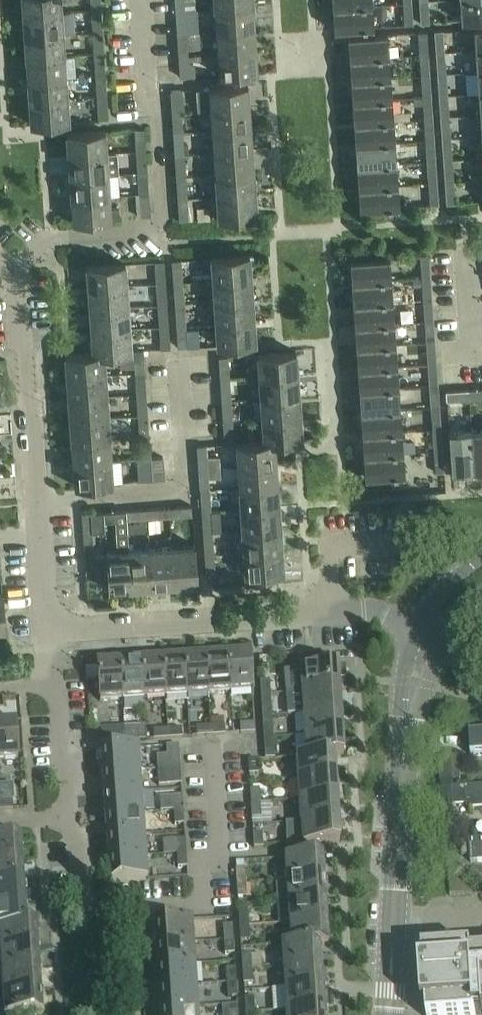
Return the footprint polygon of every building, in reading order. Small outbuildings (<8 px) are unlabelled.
[(23,14),(60,11),(59,0),(22,0),(23,14)] [(252,6),(251,0),(214,0),(215,8),(252,6)] [(402,1),(403,18),(411,17),(410,0),(402,1)] [(420,22),(429,21),(428,0),(419,1),(420,22)] [(481,18),(481,0),(459,0),(460,19),(481,18)] [(333,28),(373,26),(371,3),(332,6),(334,27),(333,27),(333,28)] [(216,31),(253,28),(252,6),(215,8),(216,31)] [(92,25),(101,24),(100,8),(91,8),(92,25)] [(176,27),(185,26),(198,25),(197,9),(184,9),(175,10),(176,27)] [(60,11),(23,14),(24,35),(61,33),(60,11)] [(481,47),(481,25),(473,26),(474,47),(481,47)] [(218,53),(255,51),(253,28),(216,31),(218,53)] [(426,29),(417,30),(418,47),(427,46),(426,29)] [(93,47),(103,46),(101,30),(92,30),(93,47)] [(177,48),(187,47),(200,47),(198,30),(185,31),(176,31),(177,48)] [(388,54),(387,31),(347,34),(347,35),(348,35),(350,57),(388,54)] [(26,57),(63,54),(61,33),(24,35),(26,57)] [(444,50),(442,33),(433,34),(435,50),(444,50)] [(95,68),(104,68),(103,51),(94,51),(95,68)] [(256,69),(255,51),(218,53),(219,72),(218,72),(218,73),(257,71),(257,69),(256,69)] [(429,68),(428,51),(419,52),(420,68),(429,68)] [(187,52),(178,53),(179,76),(202,74),(201,62),(188,63),(187,59),(201,58),(200,53),(187,53),(187,52)] [(27,79),(64,76),(63,54),(26,57),(27,79)] [(351,78),(390,76),(388,54),(350,57),(351,78)] [(436,72),(445,71),(444,55),(435,55),(436,72)] [(90,95),(96,94),(106,94),(104,72),(89,73),(90,95)] [(420,73),(421,90),(430,89),(429,73),(420,73)] [(29,100),(66,97),(64,76),(27,79),(29,100)] [(352,100),(391,97),(390,76),(351,78),(352,100)] [(437,77),(438,94),(447,93),(446,77),(437,77)] [(248,107),(246,85),(247,85),(247,83),(208,86),(209,87),(211,109),(248,107)] [(171,111),(180,111),(179,88),(169,89),(171,111)] [(98,111),(107,111),(106,94),(96,94),(98,111)] [(432,111),(431,94),(422,95),(413,96),(413,103),(422,102),(423,111),(432,111)] [(68,118),(67,118),(66,97),(29,100),(30,121),(29,121),(29,123),(68,120),(68,118)] [(354,121),(392,119),(391,97),(352,100),(354,121)] [(438,99),(439,116),(448,115),(447,98),(438,99)] [(213,131),(249,128),(248,107),(211,109),(213,131)] [(172,133),(182,132),(181,116),(171,116),(172,133)] [(423,116),(424,134),(433,133),(432,116),(423,116)] [(355,143),(394,141),(392,119),(354,121),(355,143)] [(449,120),(440,121),(441,137),(450,137),(449,120)] [(135,143),(145,142),(144,127),(134,127),(135,143)] [(214,152),(214,151),(251,149),(249,128),(213,131),(214,152)] [(105,152),(103,130),(105,130),(104,129),(66,132),(66,133),(67,133),(68,154),(105,152)] [(174,154),(183,154),(182,137),(173,138),(174,154)] [(435,154),(434,138),(425,139),(426,155),(435,154)] [(356,164),(395,162),(394,141),(355,143),(356,164)] [(451,159),(450,142),(441,143),(442,159),(451,159)] [(137,165),(146,164),(145,148),(136,149),(137,165)] [(214,152),(216,173),(252,170),(251,149),(214,151),(214,152)] [(70,177),(107,174),(105,152),(68,154),(70,177)] [(175,176),(185,175),(184,159),(174,160),(175,176)] [(426,160),(427,176),(436,175),(435,160),(426,160)] [(358,186),(396,183),(395,162),(356,164),(358,186)] [(444,181),(453,180),(452,164),(443,164),(444,181)] [(138,187),(148,187),(147,170),(137,171),(138,187)] [(217,194),(254,192),(252,170),(216,173),(216,174),(217,194)] [(71,198),(108,195),(107,174),(70,177),(71,198)] [(177,198),(186,197),(185,180),(176,181),(177,198)] [(428,181),(429,199),(438,198),(437,180),(428,181)] [(398,205),(396,184),(396,183),(358,186),(359,207),(359,209),(399,206),(399,205),(398,205)] [(445,203),(454,202),(453,186),(444,186),(445,203)] [(137,215),(150,214),(148,191),(135,192),(137,215)] [(217,217),(256,214),(256,213),(255,213),(254,192),(217,194),(218,216),(217,216),(217,217)] [(109,207),(108,196),(108,195),(71,198),(73,218),(72,218),(72,220),(118,217),(118,206),(109,207)] [(187,204),(187,202),(177,203),(178,219),(188,218),(188,217),(192,217),(191,204),(187,204)] [(250,275),(248,254),(249,254),(249,253),(210,255),(210,257),(211,257),(213,278),(250,275)] [(428,253),(419,253),(420,270),(429,269),(428,253)] [(351,280),(390,277),(389,255),(349,258),(351,280)] [(165,276),(163,259),(154,260),(155,277),(165,276)] [(125,284),(124,263),(125,263),(125,261),(86,264),(86,266),(87,265),(88,287),(125,284)] [(182,280),(181,263),(171,264),(173,281),(182,280)] [(429,274),(420,275),(422,292),(431,291),(429,274)] [(214,299),(251,297),(250,275),(213,278),(214,299)] [(352,302),(392,299),(392,292),(390,277),(351,280),(352,302)] [(165,281),(155,282),(157,298),(166,297),(165,281)] [(90,308),(127,306),(125,284),(88,287),(90,308)] [(182,285),(173,286),(174,302),(183,301),(182,285)] [(422,297),(423,313),(432,313),(431,296),(422,297)] [(215,321),(253,318),(251,297),(214,299),(215,321)] [(354,323),(394,321),(392,299),(352,302),(354,323)] [(166,303),(157,303),(158,319),(168,319),(166,303)] [(91,330),(128,327),(127,306),(90,308),(91,330)] [(184,307),(174,307),(175,323),(185,322),(184,307)] [(254,339),(253,318),(215,321),(217,342),(216,342),(216,343),(255,341),(255,339),(254,339)] [(433,318),(424,319),(425,335),(434,334),(433,318)] [(355,345),(395,342),(394,321),(354,323),(355,345)] [(160,342),(169,341),(168,324),(159,325),(160,342)] [(103,352),(119,351),(130,350),(128,327),(91,330),(93,351),(103,351),(103,352)] [(177,346),(186,345),(185,328),(176,328),(177,346)] [(435,356),(434,340),(412,341),(413,352),(426,351),(426,357),(435,356)] [(357,367),(397,364),(395,342),(355,345),(357,367)] [(144,370),(142,348),(133,349),(130,350),(119,351),(120,367),(134,366),(135,371),(144,370)] [(296,373),(295,351),(296,351),(296,350),(257,352),(257,354),(258,354),(259,375),(296,373)] [(103,352),(103,351),(93,351),(65,353),(65,354),(66,354),(67,375),(104,373),(103,352)] [(219,372),(228,372),(227,355),(218,355),(219,372)] [(427,362),(428,378),(437,377),(436,361),(427,362)] [(358,388),(398,385),(397,364),(357,367),(358,388)] [(69,397),(106,395),(104,373),(67,375),(69,397)] [(261,396),(298,394),(296,373),(259,375),(261,396)] [(136,393),(145,392),(144,375),(135,376),(136,393)] [(221,400),(230,399),(229,382),(220,383),(221,400)] [(430,399),(438,399),(437,382),(428,383),(430,399)] [(398,386),(398,385),(358,388),(360,409),(400,407),(399,399),(408,398),(407,385),(398,386)] [(468,387),(468,396),(481,395),(481,386),(468,387)] [(445,397),(468,396),(468,387),(445,388),(445,397)] [(262,418),(299,416),(298,394),(261,396),(262,418)] [(70,419),(107,416),(106,395),(69,397),(70,419)] [(138,414),(147,413),(146,397),(136,397),(138,414)] [(222,421),(232,420),(231,404),(221,405),(222,421)] [(439,404),(430,405),(431,422),(440,421),(439,404)] [(361,432),(401,429),(400,407),(360,409),(361,432)] [(72,440),(109,437),(107,416),(70,419),(72,440)] [(300,436),(299,416),(262,418),(264,439),(264,440),(273,439),(273,440),(302,438),(302,436),(300,436)] [(139,436),(148,435),(147,418),(138,419),(139,436)] [(224,443),(233,442),(232,425),(223,426),(224,443)] [(442,443),(441,427),(432,427),(433,444),(442,443)] [(481,468),(481,428),(470,429),(473,468),(481,468)] [(363,454),(403,451),(401,429),(361,432),(363,454)] [(451,470),(473,468),(470,429),(448,430),(451,470)] [(73,462),(110,459),(109,437),(72,440),(73,462)] [(264,440),(264,439),(236,441),(237,464),(275,461),(273,440),(273,439),(264,440)] [(141,457),(150,456),(149,440),(139,441),(141,457)] [(442,448),(433,449),(434,466),(443,465),(442,448)] [(206,455),(206,449),(197,450),(198,466),(220,465),(219,454),(206,455)] [(364,476),(404,473),(403,451),(363,454),(364,476)] [(138,479),(164,477),(162,456),(150,456),(141,457),(136,457),(138,479)] [(112,480),(110,460),(110,459),(73,462),(75,483),(74,483),(74,484),(113,481),(113,480),(112,480)] [(239,485),(276,483),(275,461),(237,464),(239,485)] [(199,488),(208,487),(208,477),(221,476),(220,465),(198,466),(199,488)] [(240,507),(278,504),(276,483),(239,485),(240,507)] [(201,510),(210,509),(208,487),(199,488),(201,510)] [(175,514),(191,513),(191,504),(174,505),(175,514)] [(242,528),(279,526),(278,504),(240,507),(242,528)] [(147,516),(154,516),(164,515),(164,506),(147,507),(147,516)] [(125,509),(126,518),(143,517),(142,507),(125,509)] [(114,509),(103,510),(104,519),(115,519),(116,530),(123,530),(126,529),(126,518),(125,509),(120,509),(114,509)] [(92,530),(104,529),(103,510),(90,511),(92,530)] [(202,531),(212,530),(210,514),(201,514),(202,531)] [(244,550),(281,548),(279,526),(242,528),(244,550)] [(107,549),(106,549),(108,588),(110,588),(110,587),(130,586),(128,548),(126,529),(123,530),(116,530),(117,549),(107,550),(107,549)] [(204,553),(213,552),(212,535),(202,536),(204,553)] [(195,582),(197,582),(194,543),(192,543),(192,544),(172,545),(174,582),(195,581),(195,582)] [(152,584),(174,582),(172,545),(150,547),(152,584)] [(130,586),(152,584),(150,547),(128,548),(130,586)] [(282,569),(281,548),(244,550),(245,571),(244,571),(244,572),(283,570),(283,569),(282,569)] [(205,574),(214,574),(215,574),(214,557),(204,558),(205,574)] [(229,692),(252,691),(249,653),(226,654),(229,692)] [(207,694),(229,692),(226,654),(205,656),(207,694)] [(288,670),(285,672),(286,686),(289,686),(290,693),(300,693),(338,690),(338,679),(343,679),(345,676),(345,667),(337,667),(329,668),(328,655),(298,657),(299,669),(288,670)] [(186,695),(207,694),(205,656),(183,657),(186,695)] [(118,662),(118,657),(105,658),(105,662),(97,663),(99,701),(121,700),(118,662)] [(164,697),(186,695),(183,657),(162,659),(164,697)] [(143,698),(164,697),(162,659),(140,660),(143,698)] [(121,700),(143,698),(140,660),(118,662),(121,700)] [(260,695),(270,695),(269,681),(259,681),(260,695)] [(302,715),(340,712),(338,690),(300,693),(302,715)] [(261,710),(271,709),(270,695),(260,695),(261,710)] [(303,736),(341,733),(340,712),(302,715),(303,736)] [(17,759),(15,721),(0,722),(0,760),(17,759)] [(240,733),(254,732),(254,723),(240,724),(240,733)] [(263,738),(273,738),(272,723),(262,724),(263,738)] [(210,735),(225,734),(224,725),(210,726),(210,735)] [(196,737),(210,735),(210,726),(195,727),(196,737)] [(102,743),(122,742),(124,742),(123,732),(124,732),(123,727),(101,728),(102,743)] [(167,738),(177,738),(182,737),(181,728),(166,729),(167,738)] [(153,740),(167,738),(166,729),(152,731),(153,740)] [(124,742),(139,741),(138,731),(124,732),(123,732),(124,742)] [(343,755),(341,733),(303,736),(305,756),(305,757),(333,755),(333,756),(343,755)] [(470,734),(471,756),(481,755),(481,733),(470,734)] [(264,752),(273,752),(273,738),(263,738),(264,752)] [(157,769),(179,767),(178,753),(177,745),(166,746),(166,756),(156,756),(157,769)] [(101,772),(139,770),(138,747),(100,750),(101,772)] [(335,776),(333,756),(333,755),(305,757),(305,756),(295,756),(297,779),(335,776)] [(459,756),(440,757),(442,780),(453,779),(452,764),(460,764),(459,756)] [(248,774),(258,773),(257,759),(247,760),(248,774)] [(158,786),(181,785),(179,767),(157,769),(158,786)] [(103,794),(141,792),(139,770),(101,772),(103,794)] [(298,801),(336,798),(335,776),(297,779),(298,801)] [(451,788),(453,807),(467,806),(467,809),(481,808),(481,786),(451,788)] [(250,804),(259,803),(258,789),(249,790),(250,804)] [(104,816),(142,813),(141,792),(103,794),(104,816)] [(173,811),(182,811),(181,796),(172,796),(159,797),(160,812),(173,811)] [(300,822),(338,819),(336,798),(298,801),(300,822)] [(12,809),(12,800),(0,801),(0,810),(12,809)] [(251,818),(260,817),(259,803),(250,804),(251,818)] [(174,825),(183,824),(182,811),(173,811),(174,825)] [(106,837),(144,835),(142,813),(104,816),(106,837)] [(300,829),(285,830),(286,845),(301,844),(339,842),(338,819),(300,822),(300,829)] [(253,848),(263,847),(262,833),(252,833),(253,848)] [(107,859),(145,856),(144,835),(106,837),(107,859)] [(21,860),(20,838),(0,839),(0,861),(21,860)] [(176,854),(185,854),(184,839),(175,840),(176,854)] [(469,840),(469,841),(470,854),(471,862),(481,861),(481,839),(469,840)] [(469,841),(461,842),(462,855),(470,854),(469,841)] [(177,868),(186,867),(185,854),(176,854),(177,868)] [(285,881),(323,878),(322,855),(284,858),(285,881)] [(109,881),(147,878),(145,856),(107,859),(109,881)] [(21,860),(0,861),(0,883),(23,882),(21,860)] [(244,869),(235,869),(236,885),(245,884),(244,869)] [(287,903),(325,900),(323,878),(285,881),(287,903)] [(25,903),(23,882),(0,883),(0,905),(25,903)] [(237,898),(246,897),(245,884),(236,885),(237,898)] [(288,924),(326,921),(325,900),(287,903),(288,924)] [(26,925),(26,923),(25,903),(0,905),(0,927),(26,925)] [(239,927),(248,927),(247,912),(238,912),(239,927)] [(155,944),(193,942),(191,920),(153,922),(155,944)] [(328,943),(326,921),(288,924),(290,944),(318,943),(318,944),(328,943)] [(37,945),(35,923),(26,923),(26,925),(0,927),(0,947),(37,945)] [(223,940),(233,939),(232,925),(222,926),(223,940)] [(240,941),(249,940),(248,927),(239,927),(240,941)] [(224,954),(234,954),(233,939),(223,940),(224,954)] [(156,966),(194,963),(193,942),(155,944),(156,966)] [(282,967),(320,965),(318,944),(318,943),(290,944),(280,944),(282,967)] [(39,966),(37,945),(0,947),(0,961),(1,969),(39,966)] [(472,953),(471,947),(423,950),(424,964),(420,964),(422,1006),(426,1005),(427,1014),(481,1014),(481,952),(472,953)] [(242,970),(251,969),(250,955),(241,955),(242,970)] [(158,987),(196,985),(194,963),(156,966),(158,987)] [(283,988),(321,986),(320,965),(282,967),(283,988)] [(2,990),(40,987),(39,966),(1,969),(2,990)] [(226,983),(236,982),(235,968),(225,969),(226,983)] [(243,984),(252,983),(251,969),(242,970),(243,984)] [(227,998),(237,997),(236,982),(226,983),(227,998)] [(159,1009),(197,1006),(196,985),(158,987),(159,1009)] [(285,1010),(323,1008),(321,986),(283,988),(285,1010)] [(34,1011),(42,1011),(40,987),(2,990),(4,1012),(0,1012),(0,1014),(34,1014),(34,1011)] [(245,1013),(254,1012),(253,998),(244,998),(245,1013)] [(197,1006),(159,1009),(160,1014),(198,1014),(197,1006)]
